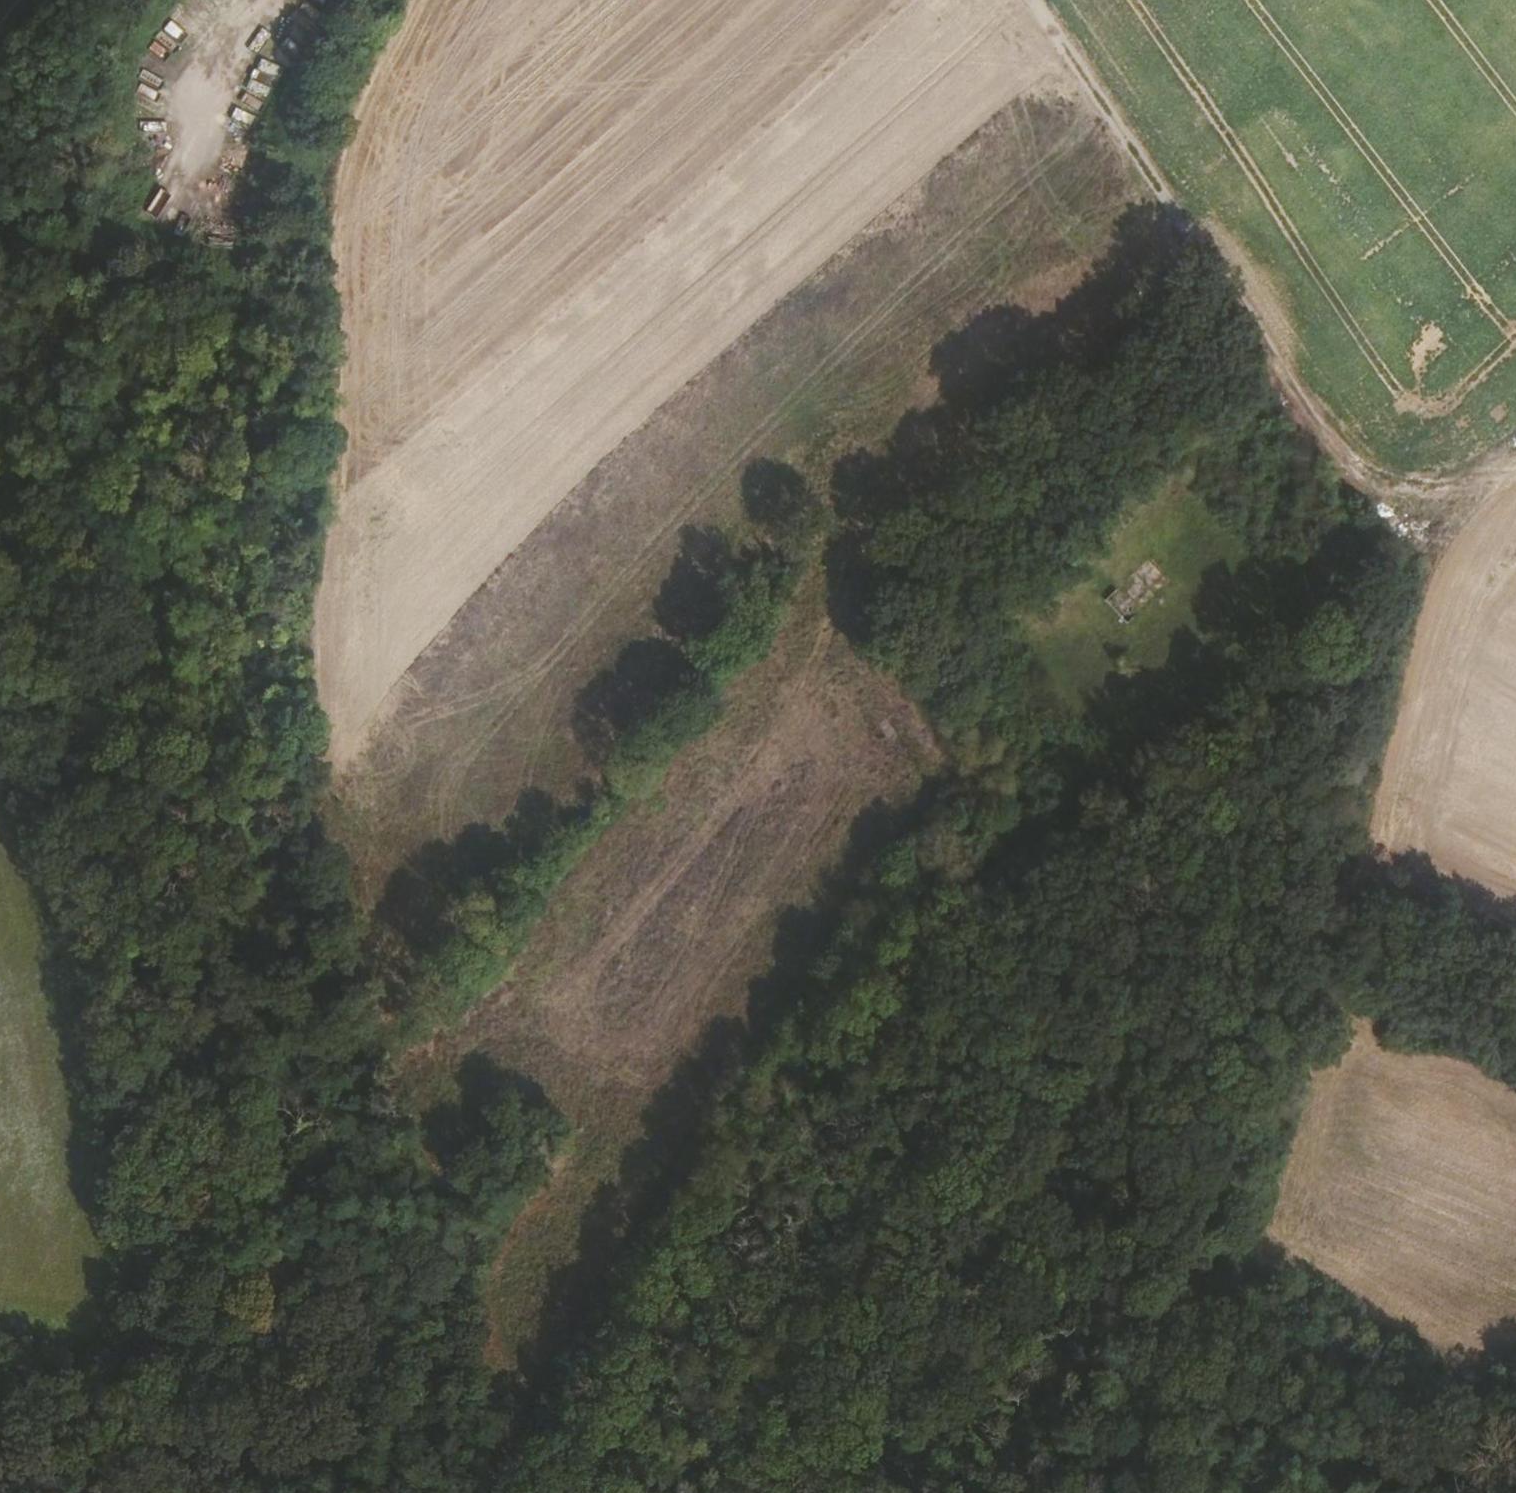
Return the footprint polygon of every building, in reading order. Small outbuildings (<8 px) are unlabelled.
[(172,237),(201,236),(200,209),(172,210),(172,237)] [(1129,631),(1174,591),(1151,562),(1105,602),(1129,631)]
